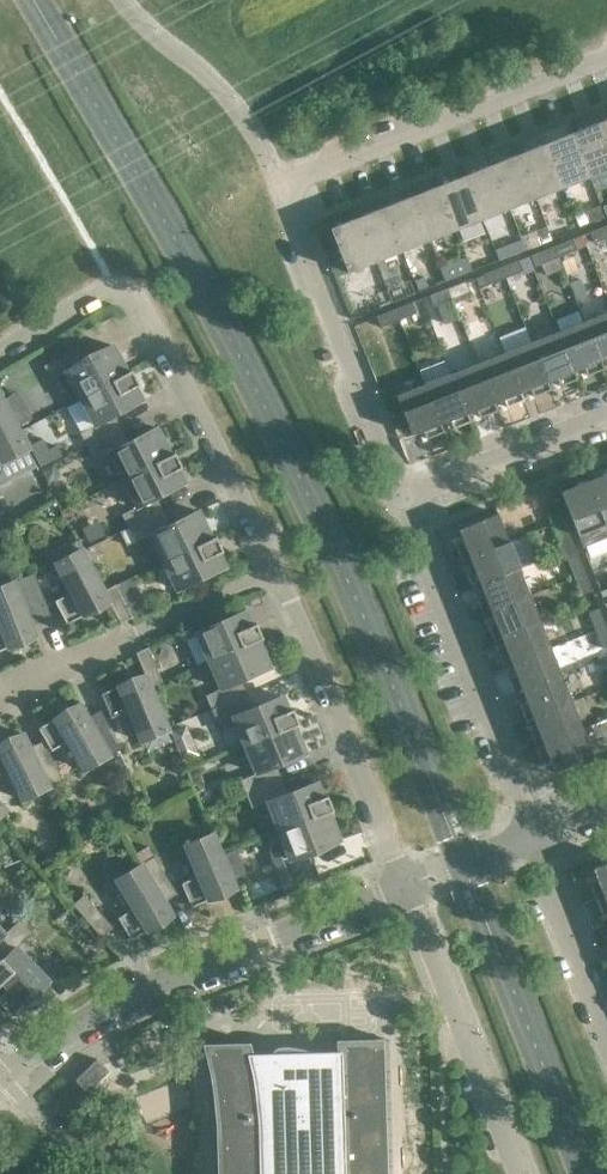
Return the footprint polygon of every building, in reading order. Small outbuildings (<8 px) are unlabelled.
[(599,122),(606,143),(606,118),(599,122)] [(599,122),(572,132),(589,177),(606,170),(606,143),(599,122)] [(589,177),(572,132),(545,143),(563,187),(589,177)] [(563,187),(545,143),(518,153),(536,198),(563,187)] [(536,198),(518,153),(492,164),(509,208),(536,198)] [(509,208),(492,164),(465,174),(483,219),(509,208)] [(483,219),(465,174),(438,185),(456,230),(483,219)] [(456,230),(438,185),(412,195),(429,240),(456,230)] [(429,240),(412,195),(385,206),(402,251),(429,240)] [(402,251),(385,206),(358,217),(376,261),(402,251)] [(579,226),(589,222),(584,211),(575,215),(579,226)] [(376,261),(358,217),(330,227),(348,272),(376,261)] [(546,225),(535,230),(540,243),(551,238),(546,225)] [(590,232),(595,243),(606,238),(606,225),(590,232)] [(577,250),(573,238),(555,246),(559,257),(577,250)] [(504,246),(508,256),(525,250),(521,240),(504,246)] [(559,257),(555,246),(537,253),(541,264),(558,257),(559,257)] [(541,264),(546,276),(563,269),(558,257),(541,264)] [(524,271),(520,260),(502,267),(506,278),(524,271)] [(506,278),(502,267),(483,274),(488,285),(506,278)] [(419,291),(429,287),(425,277),(415,281),(419,291)] [(570,283),(577,298),(586,294),(580,279),(570,283)] [(470,292),(466,281),(448,288),(452,299),(470,292)] [(452,299),(448,288),(430,295),(434,306),(452,299)] [(451,300),(437,305),(445,325),(459,319),(451,300)] [(417,313),(413,302),(395,309),(399,320),(417,313)] [(399,320),(395,309),(377,316),(381,327),(399,320)] [(585,321),(603,368),(604,368),(601,360),(606,357),(606,312),(585,321)] [(603,368),(585,321),(558,331),(577,379),(578,378),(574,370),(583,367),(587,375),(603,368)] [(577,379),(558,331),(531,342),(550,389),(551,389),(548,381),(557,377),(560,385),(577,379)] [(550,389),(531,342),(504,352),(523,400),(524,400),(521,391),(530,388),(533,396),(550,389)] [(67,370),(81,397),(128,372),(127,372),(113,345),(85,360),(78,347),(44,365),(51,379),(67,370)] [(523,400),(504,352),(478,363),(496,410),(497,410),(494,402),(503,398),(507,406),(523,400)] [(496,410),(478,363),(451,374),(470,421),(471,421),(467,413),(477,409),(480,417),(496,410)] [(132,369),(127,372),(128,372),(81,397),(96,424),(80,433),(87,446),(121,428),(114,415),(142,400),(135,386),(139,383),(132,369)] [(470,421),(451,374),(424,384),(443,432),(444,431),(441,423),(450,420),(453,428),(470,421)] [(443,432),(424,384),(397,395),(412,434),(423,430),(426,438),(443,432)] [(18,392),(4,400),(18,427),(32,419),(18,392)] [(29,448),(18,427),(4,400),(1,395),(0,395),(0,484),(37,464),(29,448)] [(128,441),(121,428),(87,446),(94,459),(110,451),(124,478),(171,455),(171,454),(157,427),(128,441)] [(175,452),(171,454),(171,455),(124,478),(138,506),(122,514),(129,527),(163,510),(156,497),(185,482),(178,468),(182,466),(175,452)] [(57,478),(59,473),(54,464),(41,471),(48,483),(57,478)] [(599,476),(601,481),(592,485),(590,480),(589,480),(606,526),(606,473),(599,476)] [(589,480),(572,487),(574,492),(563,496),(584,549),(606,540),(606,526),(589,480)] [(564,519),(557,501),(546,505),(553,523),(564,519)] [(170,524),(163,510),(129,527),(135,541),(151,533),(165,561),(212,538),(199,510),(170,524)] [(462,560),(470,557),(470,556),(509,541),(498,513),(459,529),(463,539),(455,543),(462,560)] [(571,537),(564,519),(553,523),(560,541),(571,537)] [(216,535),(212,538),(165,561),(178,589),(225,566),(219,552),(223,550),(216,535)] [(520,567),(509,541),(470,556),(470,557),(474,566),(466,569),(473,587),(481,584),(480,583),(520,567)] [(109,601),(104,590),(82,548),(56,562),(72,591),(55,600),(67,624),(109,601)] [(585,572),(578,554),(567,558),(574,576),(585,572)] [(530,594),(520,567),(480,583),(481,584),(484,593),(476,596),(483,614),(491,610),(530,594)] [(593,590),(585,572),(574,576),(581,595),(593,590)] [(14,580),(30,621),(50,613),(34,573),(14,580)] [(30,621),(14,580),(0,586),(0,650),(36,636),(30,621)] [(132,616),(115,584),(104,590),(109,601),(121,622),(132,616)] [(541,621),(530,594),(491,610),(495,620),(487,623),(494,640),(502,637),(502,636),(541,621)] [(606,625),(599,608),(588,612),(595,630),(606,625)] [(197,631),(210,660),(258,639),(263,637),(256,622),(252,624),(245,610),(197,631)] [(551,647),(541,621),(502,636),(502,637),(506,646),(497,649),(504,667),(512,664),(512,663),(551,647)] [(606,625),(595,630),(603,648),(606,646),(606,627),(606,625)] [(258,639),(210,660),(222,688),(206,695),(212,709),(247,694),(241,680),(271,667),(258,639)] [(148,647),(136,652),(145,674),(150,686),(162,681),(148,647)] [(562,674),(551,647),(512,663),(512,664),(516,673),(508,676),(515,694),(523,690),(562,674)] [(145,674),(101,693),(112,717),(129,710),(142,741),(169,729),(150,686),(145,674)] [(573,701),(562,674),(523,690),(527,700),(519,703),(526,720),(534,717),(533,716),(573,701)] [(253,708),(247,694),(212,709),(220,729),(237,723),(246,744),(294,724),(295,725),(299,723),(293,708),(289,710),(283,695),(253,708)] [(583,728),(573,701),(533,716),(534,717),(537,726),(529,730),(536,746),(583,728)] [(110,755),(102,740),(80,703),(39,727),(52,750),(68,741),(85,770),(110,755)] [(294,724),(246,744),(257,773),(241,779),(247,793),(282,779),(277,765),(306,753),(295,725),(294,724)] [(594,755),(583,728),(536,746),(542,763),(550,760),(555,771),(594,755)] [(42,771),(23,733),(0,744),(0,774),(9,770),(24,799),(49,787),(42,771)] [(110,755),(123,748),(114,733),(102,740),(110,755)] [(126,768),(122,757),(115,759),(120,770),(126,768)] [(42,771),(49,787),(63,780),(55,764),(42,771)] [(288,793),(282,779),(247,793),(252,807),(269,801),(280,830),(329,811),(329,812),(334,810),(328,795),(323,796),(318,782),(288,793)] [(0,799),(0,820),(11,811),(0,799)] [(329,811),(280,830),(283,838),(280,839),(278,841),(276,844),(275,846),(274,849),(273,850),(273,852),(272,855),(272,857),(272,858),(273,861),(273,864),(283,889),(319,876),(310,851),(340,840),(329,812),(329,811)] [(236,888),(227,868),(223,857),(213,833),(187,844),(200,875),(182,883),(192,907),(236,888)] [(240,862),(235,852),(223,857),(227,868),(240,862)] [(142,863),(151,878),(163,871),(154,856),(142,863)] [(596,898),(606,894),(606,862),(593,867),(597,878),(589,881),(596,898)] [(134,907),(118,917),(132,940),(173,915),(151,878),(142,863),(117,878),(134,907)] [(96,907),(85,894),(74,904),(85,916),(96,907)] [(596,898),(602,915),(606,913),(606,894),(596,898)] [(20,920),(8,931),(20,944),(32,932),(20,920)] [(47,982),(49,980),(17,946),(4,958),(2,957),(0,959),(0,984),(3,981),(9,987),(0,996),(0,1002),(13,1015),(16,1011),(22,1018),(58,994),(47,982)] [(387,1168),(387,1148),(385,1086),(384,1058),(384,1038),(337,1039),(337,1054),(320,1055),(320,1054),(319,1054),(319,1053),(318,1053),(317,1053),(317,1052),(316,1052),(314,1051),(311,1050),(308,1049),(306,1049),(304,1048),(302,1048),(300,1047),(298,1047),(297,1047),(293,1046),(292,1046),(290,1046),(289,1046),(287,1046),(286,1046),(285,1046),(284,1046),(283,1046),(282,1046),(281,1046),(280,1046),(279,1046),(278,1046),(277,1046),(277,1047),(276,1047),(275,1047),(275,1048),(274,1048),(274,1049),(273,1050),(273,1051),(272,1052),(272,1053),(271,1054),(271,1055),(271,1056),(254,1056),(250,1041),(249,1041),(203,1043),(203,1044),(210,1071),(210,1075),(213,1091),(213,1092),(216,1122),(217,1153),(218,1170),(218,1173),(388,1173),(387,1168)] [(109,1071),(97,1059),(75,1080),(87,1092),(109,1071)]
